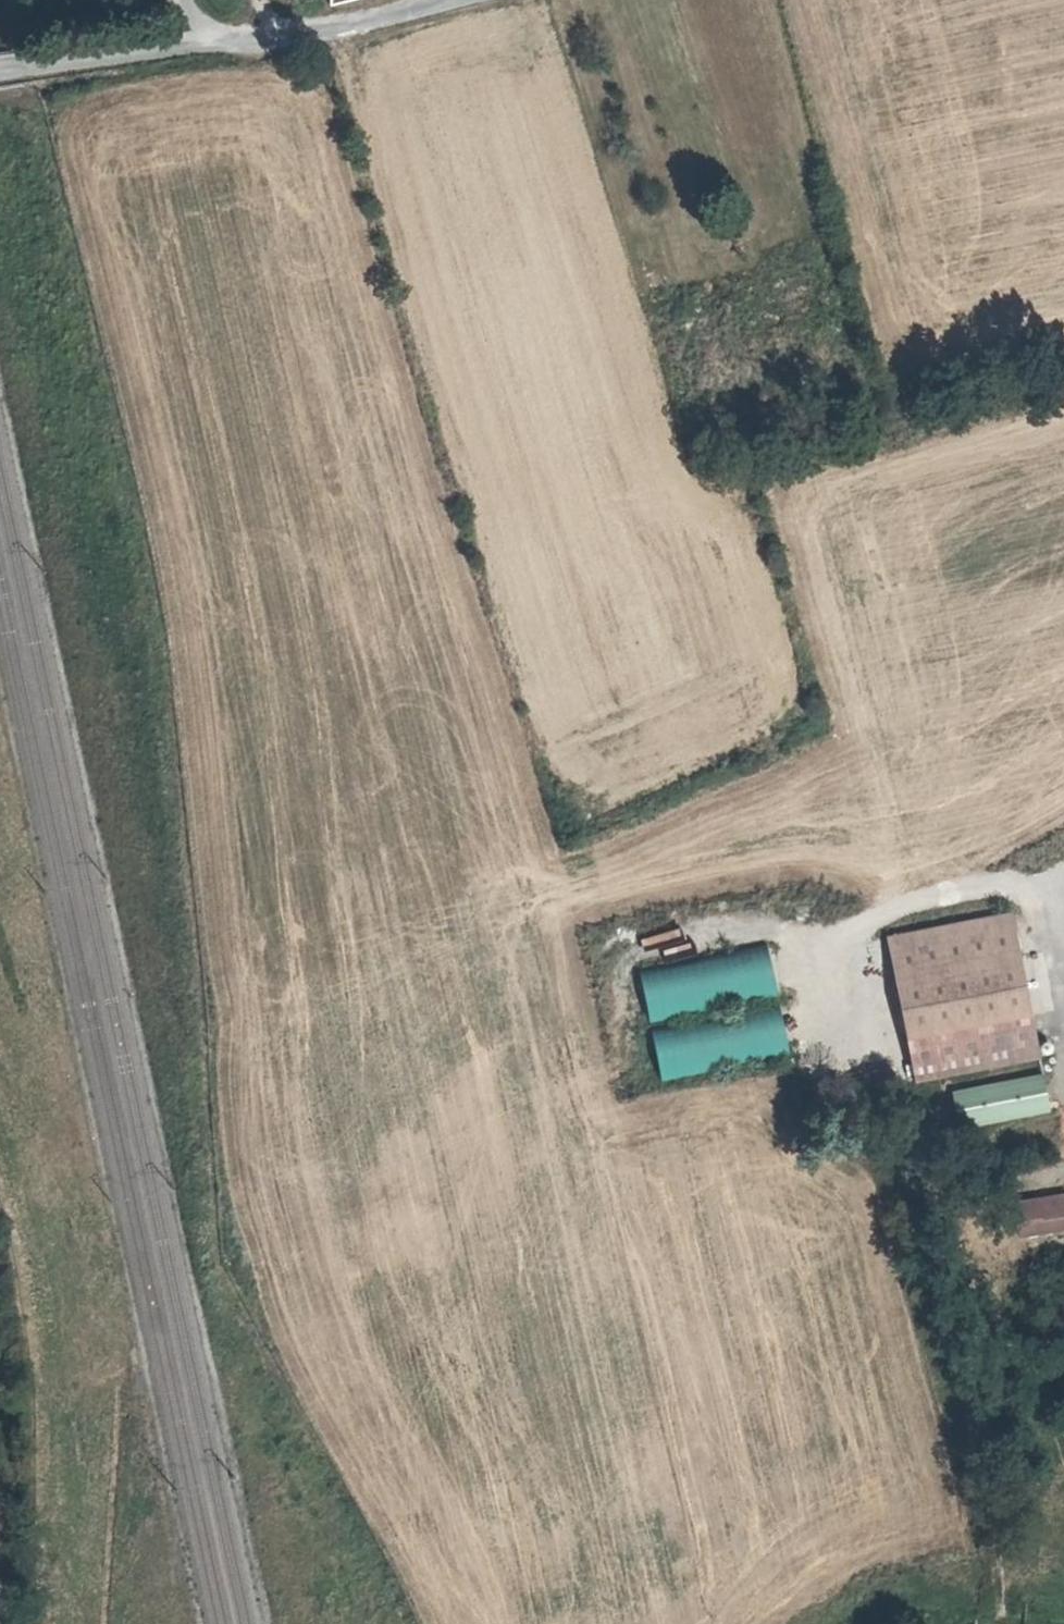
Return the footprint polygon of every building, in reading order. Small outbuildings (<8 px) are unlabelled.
[(1014,909),(891,934),(921,1078),(1044,1053),(1014,909)] [(658,1079),(788,1058),(770,947),(641,967),(658,1079)] [(1042,1072),(953,1089),(961,1128),(1050,1110),(1042,1072)] [(1018,1198),(1024,1230),(1063,1224),(1063,1190),(1018,1198)]
